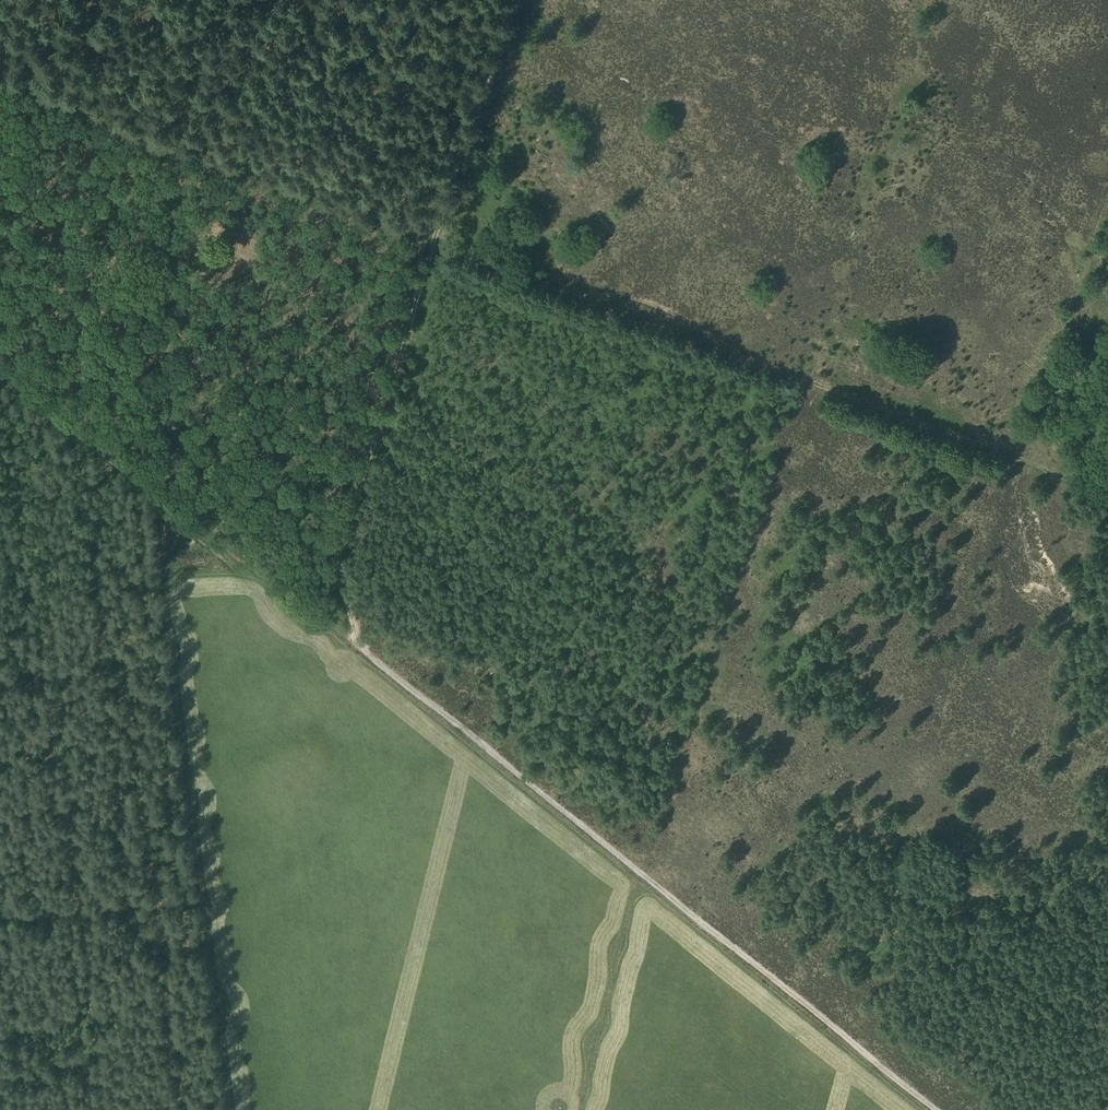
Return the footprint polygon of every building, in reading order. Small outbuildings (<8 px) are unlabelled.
[(169,524),(160,525),(163,547),(171,546),(169,524)]
